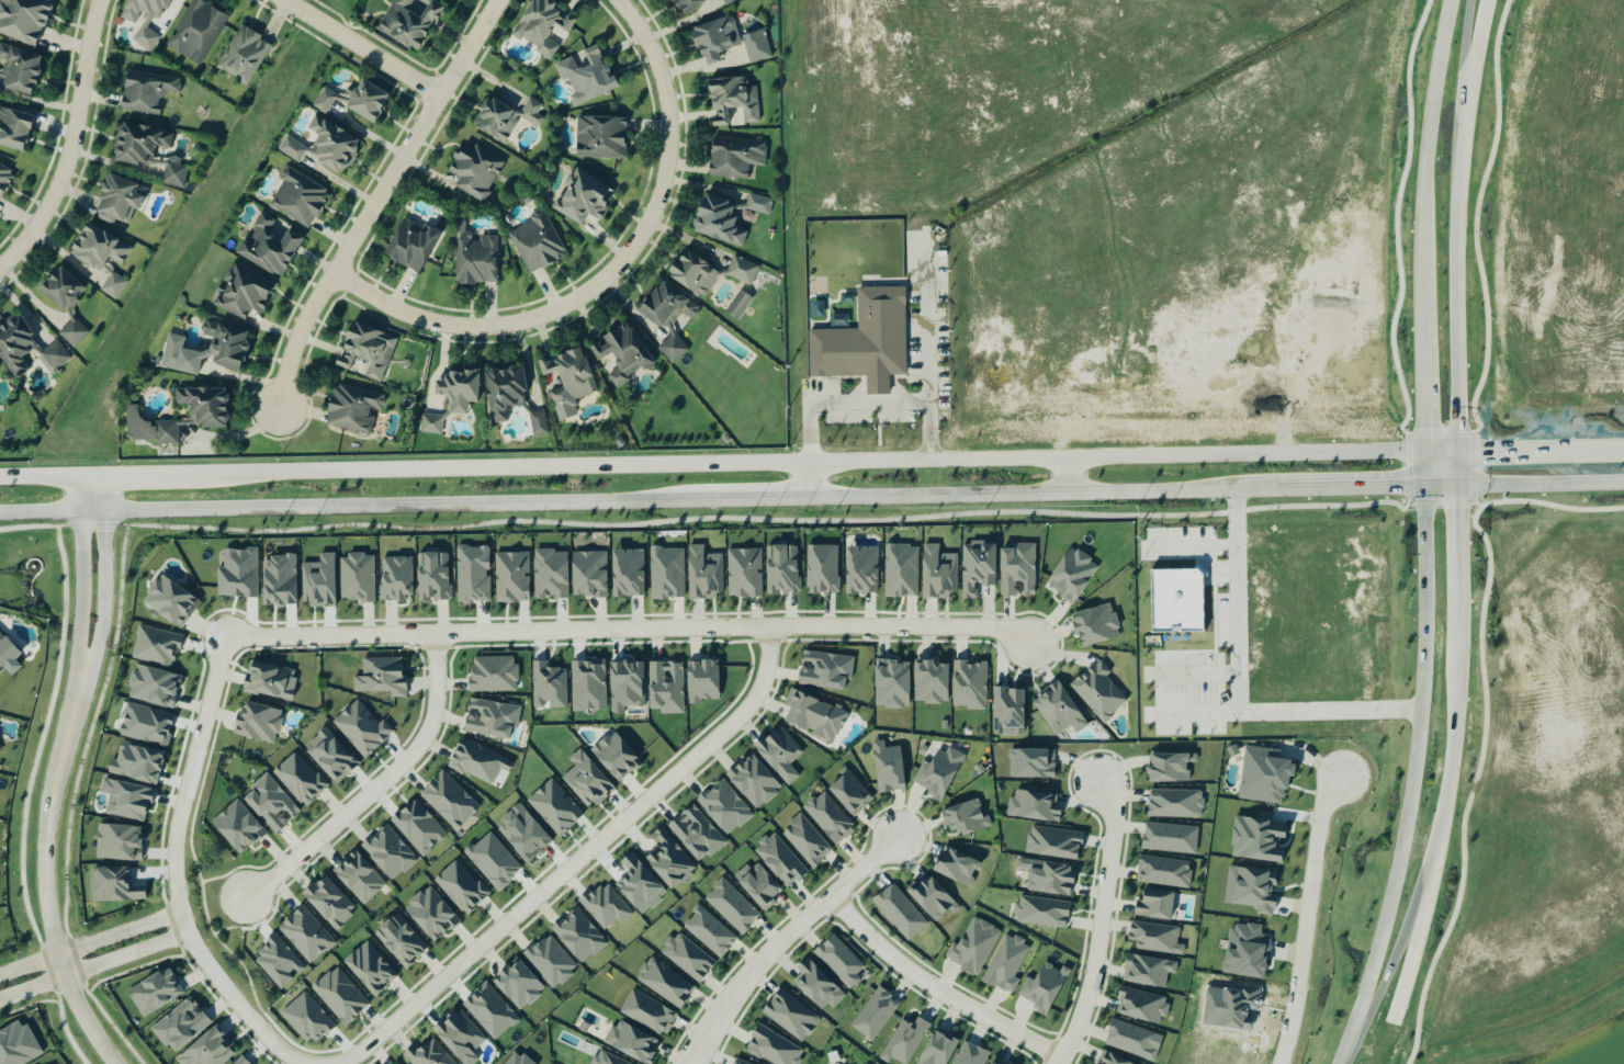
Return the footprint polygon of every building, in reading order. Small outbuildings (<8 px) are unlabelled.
[(32,46),(0,34),(0,1),(3,2),(4,0),(33,0),(50,7),(42,29),(38,29),(32,46)] [(119,21),(135,27),(129,44),(150,52),(157,34),(154,33),(167,0),(126,0),(119,21)] [(195,0),(190,0),(163,48),(199,67),(226,18),(195,0)] [(442,8),(429,0),(426,0),(417,18),(409,13),(417,0),(392,0),(374,32),(416,55),(442,8)] [(550,61),(574,19),(541,0),(531,0),(509,38),(550,61)] [(680,18),(710,0),(670,0),(680,18)] [(689,31),(704,75),(762,54),(756,37),(738,43),(729,16),(689,31)] [(213,69),(245,88),(269,44),(237,26),(213,69)] [(41,57),(0,47),(0,61),(2,61),(0,71),(0,89),(31,97),(41,57)] [(614,90),(598,47),(554,64),(572,107),(614,90)] [(119,111),(157,116),(161,93),(176,95),(178,80),(124,71),(119,111)] [(745,88),(744,78),(706,81),(710,128),(756,124),(754,87),(745,88)] [(371,125),(387,98),(360,80),(342,109),(371,125)] [(324,116),(336,98),(323,89),(311,106),(324,116)] [(471,129),(505,144),(518,114),(484,99),(471,129)] [(540,109),(527,100),(518,113),(531,122),(540,109)] [(0,109),(0,148),(21,154),(31,116),(0,109)] [(341,177),(359,142),(312,117),(305,131),(318,136),(306,159),(341,177)] [(574,159),(623,159),(623,118),(574,118),(574,159)] [(149,168),(154,147),(168,150),(171,133),(119,123),(112,161),(149,168)] [(277,149),(295,163),(304,152),(286,138),(277,149)] [(707,178),(751,181),(752,167),(763,168),(765,142),(710,138),(707,178)] [(449,188),(481,204),(504,165),(463,142),(444,173),(454,179),(449,188)] [(159,184),(180,190),(187,165),(166,158),(159,184)] [(0,167),(0,195),(12,174),(0,167)] [(308,229),(328,192),(284,169),(264,206),(308,229)] [(597,222),(613,191),(571,170),(550,211),(579,226),(585,216),(597,222)] [(136,183),(108,172),(92,214),(112,220),(113,218),(125,223),(131,207),(137,210),(142,196),(133,193),(136,183)] [(735,204),(700,195),(691,235),(742,246),(744,233),(730,229),(735,204)] [(527,275),(564,258),(543,213),(505,231),(527,275)] [(279,280),(301,239),(284,230),(279,242),(270,237),(278,224),(261,215),(245,244),(241,241),(234,256),(279,280)] [(382,258),(418,275),(438,235),(402,217),(382,258)] [(495,236),(463,236),(463,223),(452,223),(452,285),(495,285),(495,236)] [(105,276),(97,292),(114,301),(127,278),(116,272),(129,248),(84,224),(67,257),(105,276)] [(717,273),(680,251),(665,278),(701,299),(717,273)] [(756,268),(732,257),(723,275),(748,286),(756,268)] [(244,320),(247,310),(259,315),(272,282),(229,265),(213,308),(244,320)] [(37,290),(63,315),(84,293),(59,268),(37,290)] [(697,309),(659,282),(636,314),(668,336),(656,352),(674,365),(687,347),(666,332),(679,314),(689,321),(697,309)] [(808,329),(809,376),(866,376),(866,395),(889,394),(889,375),(905,375),(904,286),(857,287),(857,329),(808,329)] [(725,312),(742,290),(754,299),(738,321),(725,312)] [(27,372),(20,359),(34,351),(47,374),(68,362),(56,341),(37,352),(18,316),(0,326),(0,359),(12,381),(27,372)] [(71,350),(87,335),(70,318),(55,333),(71,350)] [(379,383),(394,339),(349,324),(335,367),(379,383)] [(613,389),(652,365),(625,324),(587,349),(613,389)] [(239,372),(247,332),(208,325),(202,354),(182,351),(178,372),(195,375),(199,363),(239,372)] [(537,364),(551,407),(594,394),(579,350),(537,364)] [(523,406),(521,370),(484,372),(488,425),(505,423),(503,407),(523,406)] [(447,415),(465,415),(466,403),(475,404),(476,374),(443,373),(443,381),(433,381),(432,397),(447,397),(447,415)] [(330,386),(323,427),(366,435),(372,410),(379,411),(382,396),(330,386)] [(173,389),(172,407),(187,407),(185,428),(226,429),(227,390),(173,389)] [(125,406),(125,443),(176,442),(176,422),(137,422),(137,406),(125,406)] [(528,414),(532,438),(548,433),(543,410),(528,414)] [(421,432),(441,433),(442,416),(421,414),(421,432)] [(962,542),(961,598),(975,599),(977,586),(994,586),(995,543),(962,542)] [(689,598),(723,597),(722,554),(703,554),(703,544),(687,545),(689,598)] [(916,597),(918,545),(884,544),(883,597),(916,597)] [(922,597),(955,597),(956,554),(938,554),(938,544),(923,544),(922,597)] [(489,602),(489,576),(488,576),(488,545),(455,545),(456,602),(489,602)] [(766,593),(799,592),(798,545),(765,545),(766,593)] [(838,545),(807,545),(805,593),(837,593),(838,545)] [(1000,596),(1035,596),(1034,545),(1000,545),(1000,596)] [(877,547),(846,546),(845,592),(877,593),(877,547)] [(1098,564),(1069,546),(1045,588),(1074,605),(1098,564)] [(684,598),(684,547),(650,547),(651,598),(684,598)] [(217,597),(257,597),(257,548),(223,548),(223,567),(216,567),(217,597)] [(726,550),(728,597),(762,597),(760,548),(726,550)] [(567,550),(532,551),(533,599),(567,598),(567,550)] [(612,597),(644,596),(643,550),(611,551),(612,597)] [(606,551),(571,552),(572,597),(607,597),(606,551)] [(449,552),(417,553),(417,601),(449,600),(449,552)] [(495,552),(495,602),(529,602),(528,552),(495,552)] [(301,563),(302,605),(335,605),(335,553),(318,553),(318,563),(301,563)] [(373,554),(340,555),(341,601),(374,600),(373,554)] [(261,556),(261,605),(296,605),(295,556),(261,556)] [(411,556),(380,557),(381,601),(404,600),(404,595),(413,595),(411,556)] [(1152,633),(1151,570),(1197,570),(1202,575),(1203,632),(1152,633)] [(198,600),(159,574),(140,601),(178,627),(198,600)] [(1080,647),(1120,636),(1110,602),(1071,613),(1080,647)] [(131,657),(172,668),(181,635),(138,624),(131,657)] [(3,669),(10,676),(21,666),(14,659),(20,654),(0,632),(0,672),(3,669)] [(844,690),(845,679),(850,680),(853,656),(801,652),(798,686),(844,690)] [(390,691),(390,698),(406,698),(406,677),(402,677),(401,657),(361,658),(361,677),(352,677),(352,692),(390,691)] [(470,692),(517,692),(516,657),(470,657),(470,692)] [(687,659),(688,704),(701,704),(701,700),(719,700),(718,659),(687,659)] [(909,708),(909,663),(895,663),(895,659),(875,659),(873,708),(909,708)] [(291,701),(296,669),(248,660),(241,692),(291,701)] [(605,710),(605,660),(571,660),(572,710),(605,710)] [(985,709),(986,661),(952,660),(951,708),(985,709)] [(546,709),(566,708),(566,668),(548,669),(546,661),(531,661),(532,709),(546,708),(546,709)] [(649,710),(659,710),(659,714),(683,714),(684,663),(650,661),(649,710)] [(947,703),(948,663),(913,661),(913,703),(947,703)] [(1101,723),(1129,701),(1098,661),(1070,682),(1101,723)] [(643,706),(642,663),(609,663),(610,712),(623,712),(623,706),(643,706)] [(126,698),(172,709),(180,675),(134,664),(126,698)] [(1030,699),(1055,736),(1071,726),(1075,734),(1087,726),(1059,681),(1030,699)] [(1023,688),(993,688),(992,734),(1023,735),(1023,688)] [(847,712),(790,689),(783,705),(789,708),(783,723),(834,743),(847,712)] [(520,705),(469,699),(464,733),(509,738),(511,722),(518,723),(520,705)] [(233,734),(274,745),(283,711),(243,700),(233,734)] [(382,718),(377,723),(356,700),(331,722),(365,758),(394,732),(382,718)] [(167,746),(174,714),(126,703),(120,736),(167,746)] [(803,751),(778,725),(753,748),(789,785),(800,776),(790,765),(803,751)] [(303,748),(335,784),(358,765),(326,727),(303,748)] [(590,748),(616,783),(641,765),(616,731),(590,748)] [(514,761),(461,737),(447,766),(490,785),(499,769),(508,772),(514,761)] [(877,792),(904,790),(901,746),(884,747),(883,740),(873,742),(877,792)] [(162,750),(119,744),(116,760),(109,759),(106,776),(158,782),(162,750)] [(1226,749),(1236,745),(1240,754),(1230,758),(1226,749)] [(1279,749),(1244,746),(1238,800),(1283,804),(1286,778),(1294,778),(1296,762),(1278,760),(1279,749)] [(921,760),(912,782),(929,789),(926,796),(943,803),(962,754),(947,747),(945,752),(936,749),(929,765),(921,760)] [(589,810),(614,788),(578,748),(567,759),(574,766),(561,778),(589,810)] [(1053,778),(1053,749),(1010,748),(1008,778),(1053,778)] [(327,786),(295,750),(271,772),(304,807),(327,786)] [(755,811),(781,789),(752,752),(725,774),(755,811)] [(1196,754),(1148,755),(1148,782),(1188,782),(1188,762),(1197,762),(1196,754)] [(418,794),(455,831),(480,807),(441,770),(418,794)] [(854,817),(873,799),(847,770),(827,789),(854,817)] [(300,812),(267,773),(240,796),(273,834),(300,812)] [(104,814),(145,822),(151,788),(101,778),(99,793),(108,794),(104,814)] [(584,815),(550,778),(526,801),(560,837),(584,815)] [(753,813),(721,778),(696,801),(728,837),(753,813)] [(1007,816),(1057,823),(1060,795),(1011,789),(1007,816)] [(1148,817),(1202,818),(1203,791),(1148,790),(1148,817)] [(802,808),(836,846),(856,828),(822,791),(802,808)] [(211,820),(238,856),(266,834),(238,799),(211,820)] [(422,857),(447,834),(414,799),(388,822),(422,857)] [(948,833),(959,828),(961,836),(991,826),(988,815),(983,816),(977,799),(940,811),(948,833)] [(494,826),(526,863),(551,841),(520,804),(494,826)] [(700,863),(725,841),(691,804),(666,826),(700,863)] [(813,869),(833,850),(800,814),(780,833),(813,869)] [(1197,826),(1143,823),(1142,850),(1196,853),(1197,826)] [(139,861),(142,826),(97,824),(95,859),(139,861)] [(390,882),(416,861),(387,824),(360,845),(390,882)] [(1025,853),(1078,861),(1082,833),(1029,825),(1025,853)] [(669,891),(696,870),(662,826),(650,836),(658,848),(644,858),(669,891)] [(786,890),(807,873),(775,830),(753,847),(786,890)] [(522,870),(489,831),(464,853),(496,892),(522,870)] [(933,870),(970,888),(974,879),(972,878),(980,863),(944,846),(933,870)] [(331,872),(362,905),(385,884),(354,850),(331,872)] [(667,894),(633,851),(620,862),(629,873),(616,884),(640,915),(667,894)] [(1136,882),(1188,888),(1192,862),(1139,854),(1136,882)] [(432,881),(465,916),(488,894),(455,859),(432,881)] [(734,878),(762,910),(782,892),(756,860),(734,878)] [(1070,896),(1073,865),(1024,860),(1023,870),(1028,870),(1026,892),(1070,896)] [(91,902),(145,899),(145,884),(131,884),(131,867),(90,868),(91,902)] [(302,897),(336,929),(357,907),(323,875),(302,897)] [(935,922),(948,910),(951,914),(959,906),(929,875),(918,885),(914,881),(904,890),(935,922)] [(702,898),(741,935),(759,915),(722,879),(702,898)] [(633,913),(604,881),(579,903),(604,930),(616,919),(620,925),(633,913)] [(928,922),(891,883),(871,902),(907,941),(928,922)] [(431,943),(459,921),(429,885),(403,907),(431,943)] [(1136,901),(1135,918),(1172,919),(1173,892),(1142,891),(1142,901),(1136,901)] [(1065,929),(1069,902),(1017,896),(1014,922),(1065,929)] [(311,964),(335,941),(301,905),(277,929),(311,964)] [(720,959),(737,939),(699,905),(681,926),(720,959)] [(607,943),(577,907),(551,928),(580,965),(607,943)] [(405,970),(428,949),(395,913),(372,933),(405,970)] [(978,976),(1001,930),(972,916),(958,944),(952,941),(944,959),(978,976)] [(1135,949),(1183,955),(1185,944),(1177,944),(1180,928),(1130,920),(1127,940),(1136,941),(1135,949)] [(1264,978),(1270,937),(1260,936),(1262,926),(1229,922),(1223,974),(1264,978)] [(698,984),(715,962),(677,930),(659,951),(698,984)] [(1014,977),(1029,944),(1004,932),(981,981),(1012,995),(1019,980),(1014,977)] [(554,989),(578,967),(548,933),(523,955),(554,989)] [(856,974),(864,967),(834,933),(814,951),(849,991),(861,980),(856,974)] [(280,991),(305,967),(277,935),(251,959),(280,991)] [(373,997),(397,975),(366,941),(342,962),(373,997)] [(1121,983),(1171,988),(1172,976),(1175,977),(1177,961),(1126,954),(1121,983)] [(520,1012),(545,988),(516,958),(490,982),(520,1012)] [(639,980),(638,977),(641,973),(638,972),(644,963),(646,964),(650,959),(654,958),(661,964),(662,962),(669,967),(668,969),(696,987),(680,1009),(639,980)] [(844,994),(807,958),(796,969),(800,973),(791,982),(825,1014),(844,994)] [(1045,1017),(1070,970),(1062,965),(1060,971),(1044,962),(1034,981),(1026,977),(1017,995),(1036,1005),(1033,1010),(1045,1017)] [(342,1027),(369,1007),(338,965),(312,985),(342,1027)] [(183,993),(168,966),(125,991),(142,1017),(183,993)] [(495,1041),(519,1018),(485,982),(461,1005),(495,1041)] [(850,1026),(880,986),(892,995),(891,996),(901,1003),(871,1042),(850,1026)] [(760,1011),(802,1043),(821,1019),(779,987),(760,1011)] [(1114,1014),(1162,1025),(1169,998),(1120,987),(1114,1014)] [(620,1012),(661,1035),(662,1032),(667,1034),(673,1026),(670,1025),(677,1014),(633,988),(620,1012)] [(172,1054),(211,1022),(189,996),(150,1028),(172,1054)] [(456,1008),(431,1031),(462,1063),(473,1063),(478,1059),(472,1052),(486,1040),(456,1008)] [(931,1025),(917,1017),(912,1025),(901,1019),(879,1059),(888,1063),(891,1059),(902,1063),(908,1063),(931,1025)] [(41,1056),(24,1019),(0,1030),(0,1063),(24,1063),(41,1056)] [(1103,1044),(1154,1062),(1163,1035),(1112,1019),(1103,1044)] [(646,1063),(649,1063),(659,1040),(614,1020),(604,1044),(646,1063)] [(586,1034),(578,1030),(583,1021),(590,1026),(586,1034)] [(758,1025),(744,1050),(771,1063),(797,1063),(804,1050),(758,1025)] [(235,1053),(212,1028),(174,1060),(178,1063),(222,1063),(235,1053)] [(957,1040),(932,1029),(917,1063),(948,1063),(957,1040)] [(431,1038),(416,1051),(411,1046),(402,1055),(410,1063),(456,1063),(431,1038)] [(990,1053),(984,1063),(954,1063),(966,1042),(975,1048),(977,1045),(990,1053)] [(515,1050),(503,1063),(533,1063),(515,1050)] [(596,1051),(591,1063),(634,1063),(596,1051)] [(1101,1051),(1096,1063),(1137,1063),(1101,1051)]
